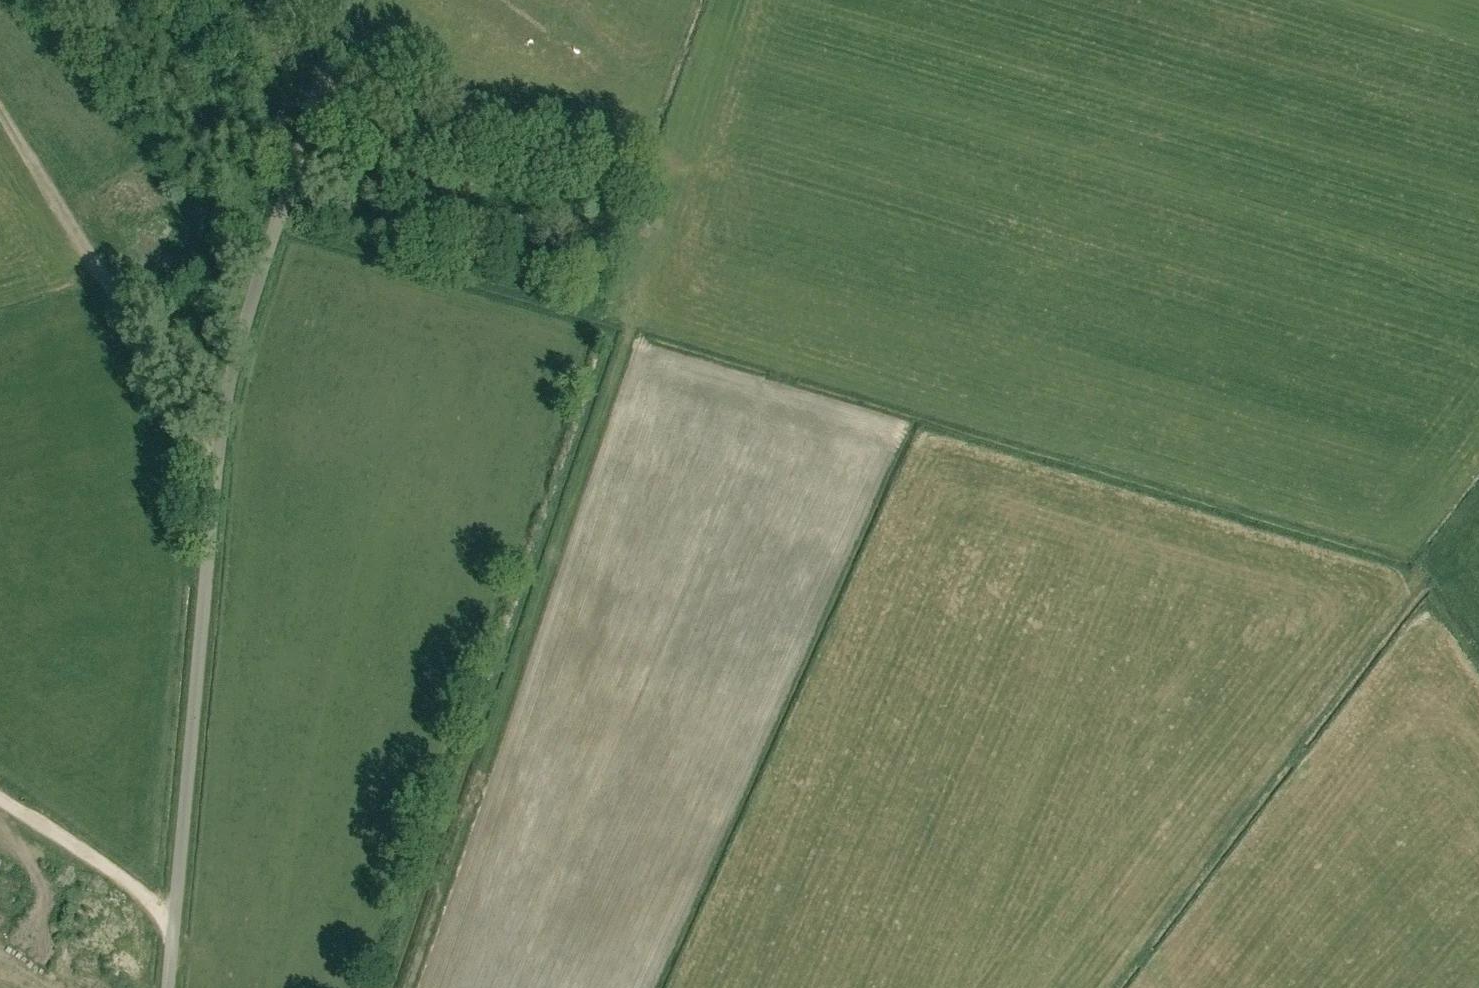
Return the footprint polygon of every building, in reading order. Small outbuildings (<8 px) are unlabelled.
[(175,357),(181,354),(176,345),(171,348),(175,357)]
